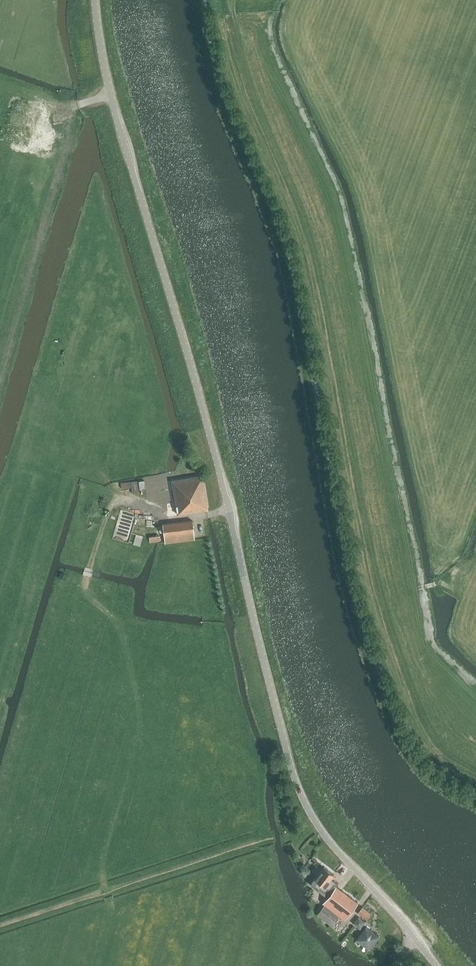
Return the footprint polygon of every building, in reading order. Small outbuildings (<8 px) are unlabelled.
[(177,514),(208,509),(202,476),(179,479),(178,475),(172,476),(173,481),(172,481),(177,514)] [(139,492),(138,484),(137,480),(121,482),(121,488),(131,487),(133,493),(139,492)] [(117,528),(130,532),(135,517),(122,513),(117,528)] [(165,542),(194,539),(192,520),(162,524),(165,542)] [(141,545),(143,535),(137,534),(134,544),(141,545)] [(346,918),(358,903),(336,887),(338,884),(331,878),(334,875),(324,867),(312,882),(310,884),(328,898),(325,902),(346,918)] [(336,921),(340,916),(325,905),(321,909),(318,915),(332,926),(336,921)] [(371,913),(363,907),(362,906),(362,907),(358,912),(367,919),(371,913)] [(358,917),(353,923),(359,928),(365,922),(358,917)] [(381,938),(369,926),(357,938),(368,949),(381,938)]
